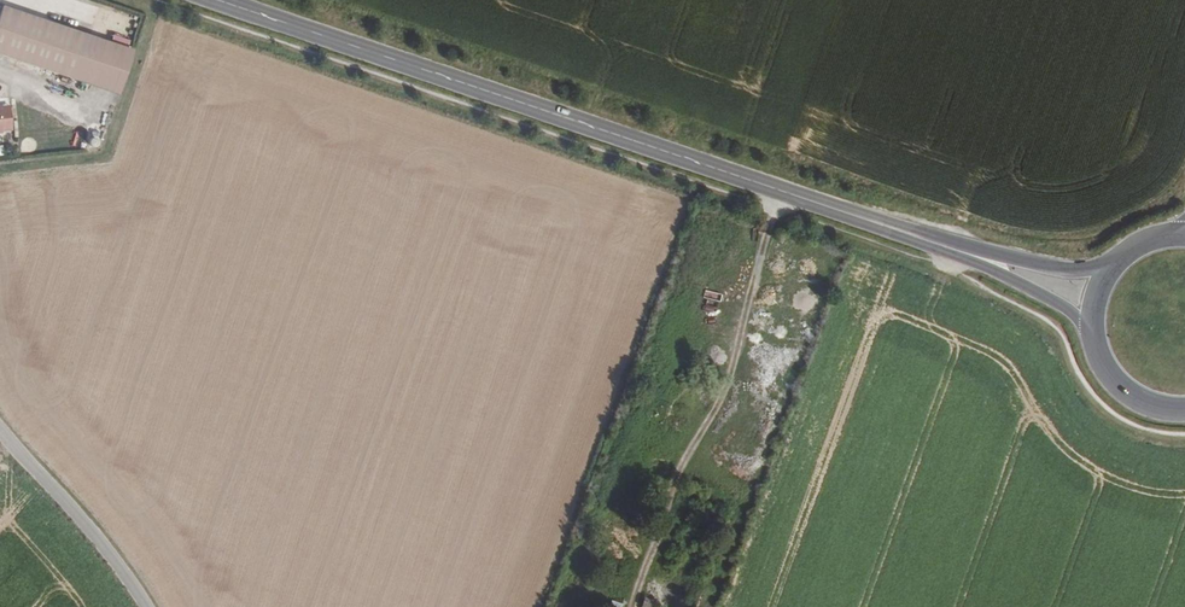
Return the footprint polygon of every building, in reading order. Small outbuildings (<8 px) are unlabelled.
[(0,5),(0,52),(117,93),(132,50),(0,5)] [(0,105),(0,132),(14,131),(11,104),(0,105)] [(717,314),(716,301),(705,302),(705,314),(717,314)] [(722,318),(709,329),(714,335),(727,324),(722,318)]
